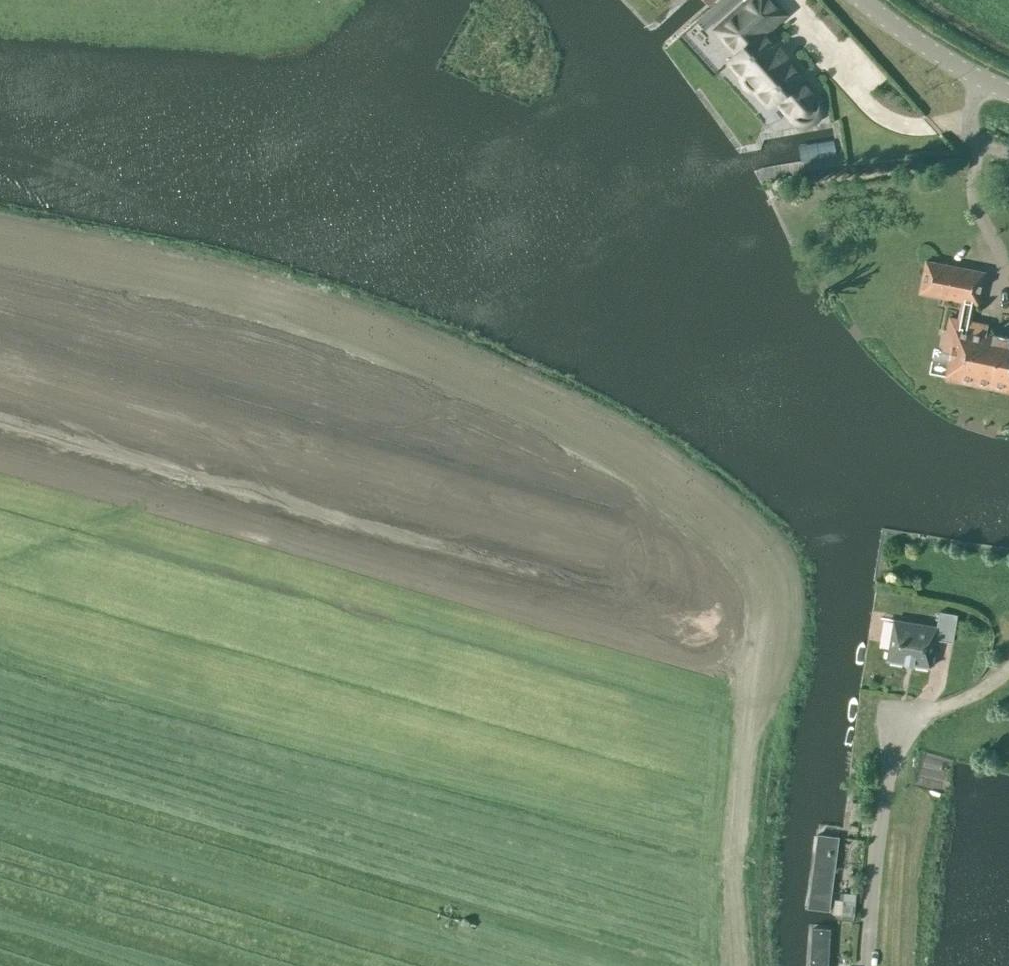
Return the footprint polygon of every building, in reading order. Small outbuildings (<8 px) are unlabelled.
[(770,0),(750,0),(731,18),(717,30),(737,53),(728,61),(739,73),(739,76),(740,79),(741,81),(743,84),(746,88),(749,90),(753,92),(755,93),(757,94),(768,106),(775,100),(791,118),(815,97),(799,78),(801,77),(761,32),(782,13),(770,0)] [(986,333),(987,325),(968,321),(972,303),(978,304),(985,272),(926,260),(919,292),(962,301),(958,318),(949,316),(942,350),(950,352),(946,377),(946,379),(1008,392),(1008,338),(986,333)] [(958,613),(939,610),(936,625),(893,618),(885,661),(931,669),(936,639),(953,642),(958,613)] [(843,824),(817,821),(808,911),(834,914),(843,824)] [(832,927),(812,926),(811,965),(830,965),(832,927)]
